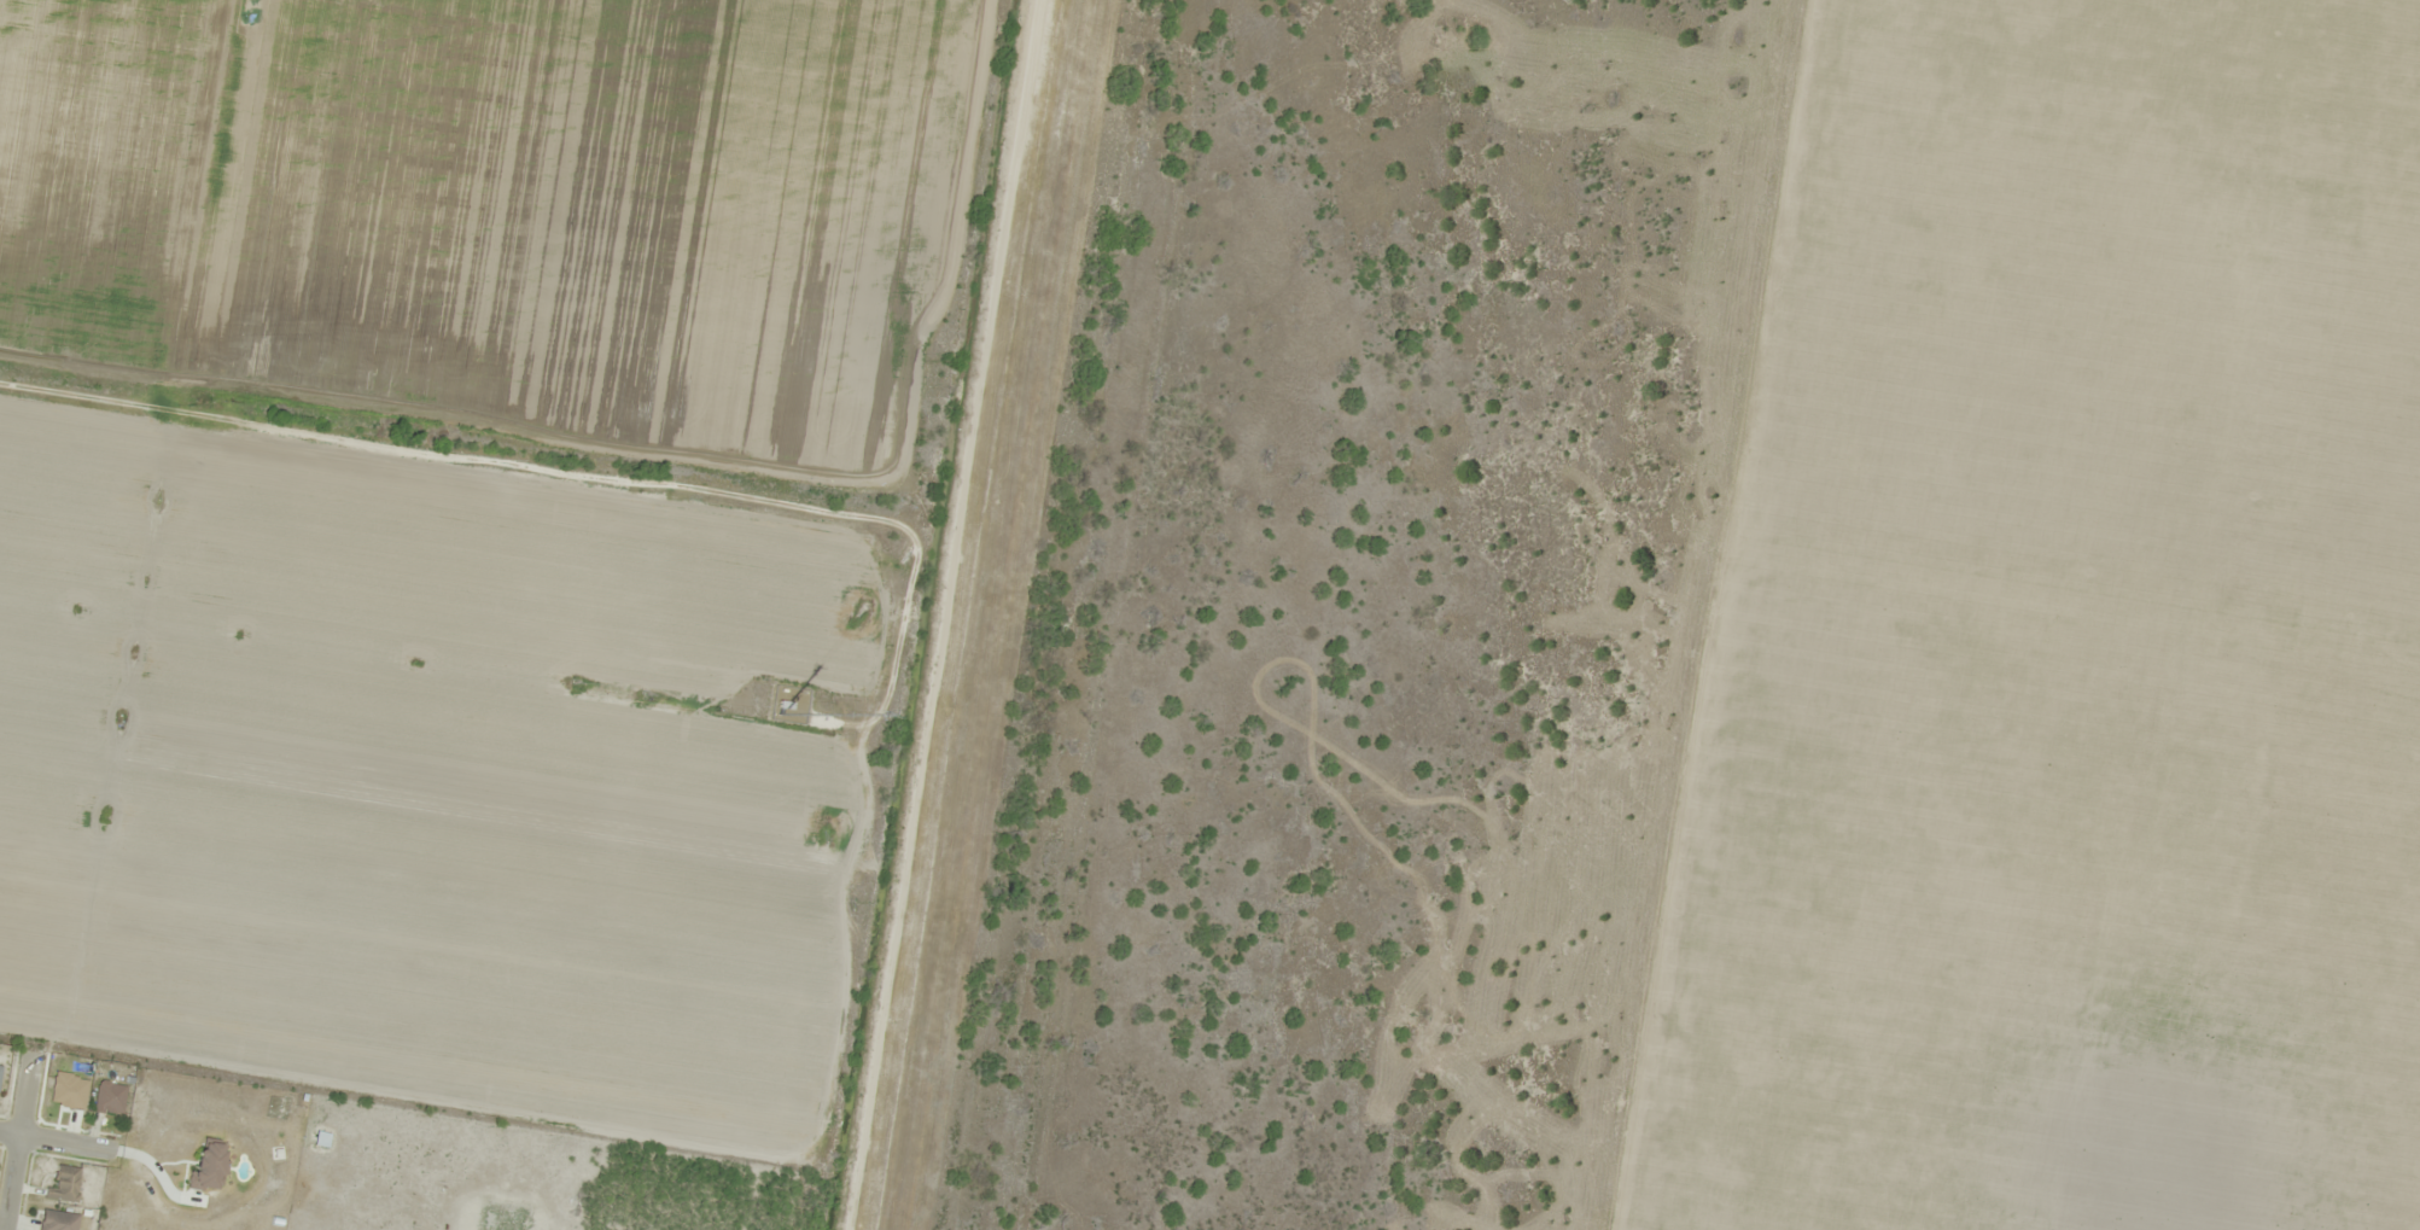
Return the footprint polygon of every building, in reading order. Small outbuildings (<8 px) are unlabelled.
[(89,1110),(117,1116),(124,1087),(96,1081),(89,1110)] [(47,1187),(46,1198),(77,1201),(80,1167),(58,1165),(56,1188),(47,1187)] [(38,1229),(77,1229),(81,1219),(48,1206),(38,1229)]
